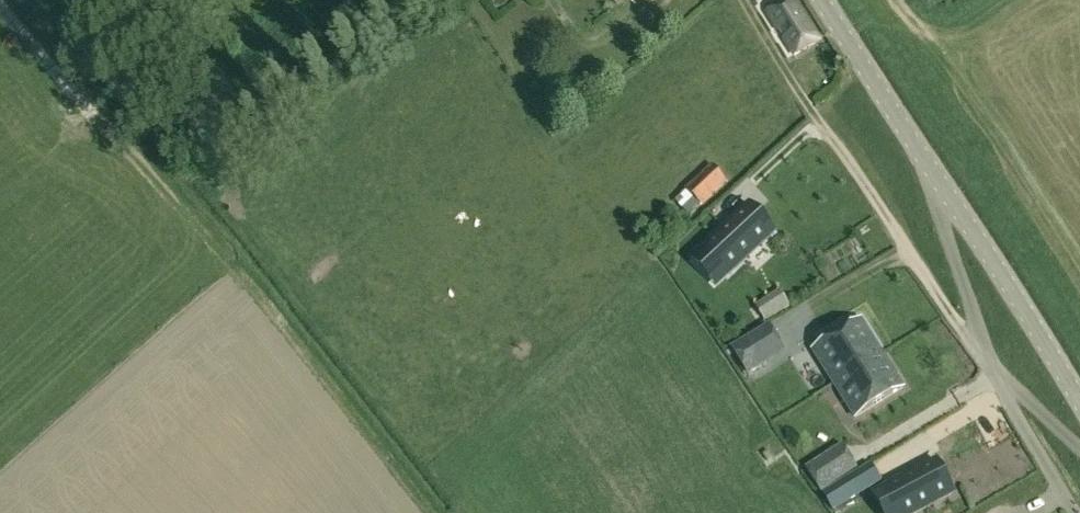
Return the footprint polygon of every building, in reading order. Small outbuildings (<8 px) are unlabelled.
[(820,39),(795,0),(788,0),(768,13),(796,55),(820,39)] [(727,182),(712,166),(686,191),(701,207),(727,182)] [(752,204),(707,246),(733,273),(778,231),(752,204)] [(781,291),(757,307),(767,321),(780,313),(791,306),(788,302),(781,291)] [(854,418),(902,388),(861,321),(812,352),(854,418)] [(749,374),(770,361),(754,335),(733,349),(749,374)] [(960,488),(940,457),(880,493),(892,512),(919,512),(960,488)] [(808,472),(821,492),(838,481),(823,458),(806,469),(808,472)]
